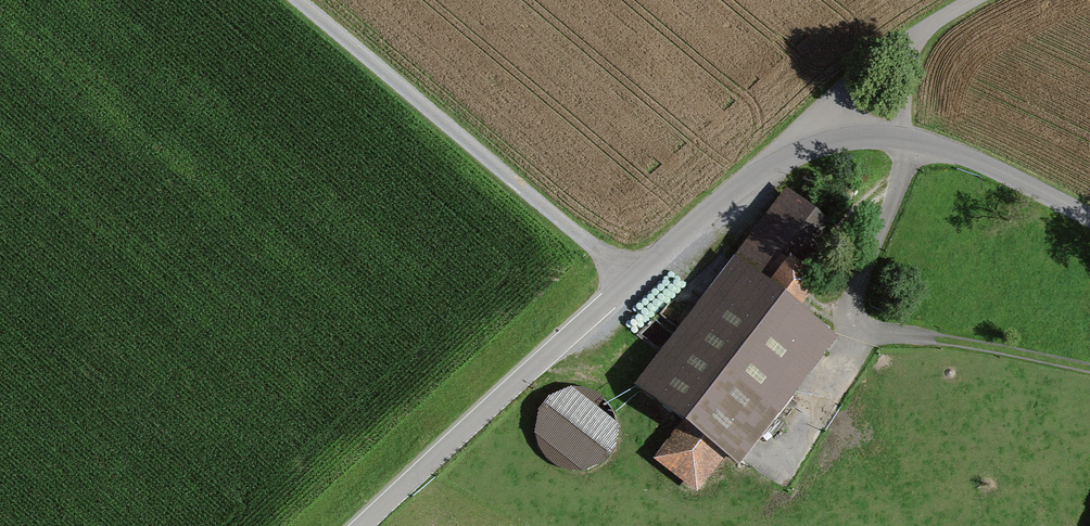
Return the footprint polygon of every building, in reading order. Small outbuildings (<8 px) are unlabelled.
[(823,216),(783,188),(639,390),(685,423),(657,463),(692,488),(717,455),(732,466),(825,336),(794,314),(817,282),(790,262),(823,216)]
